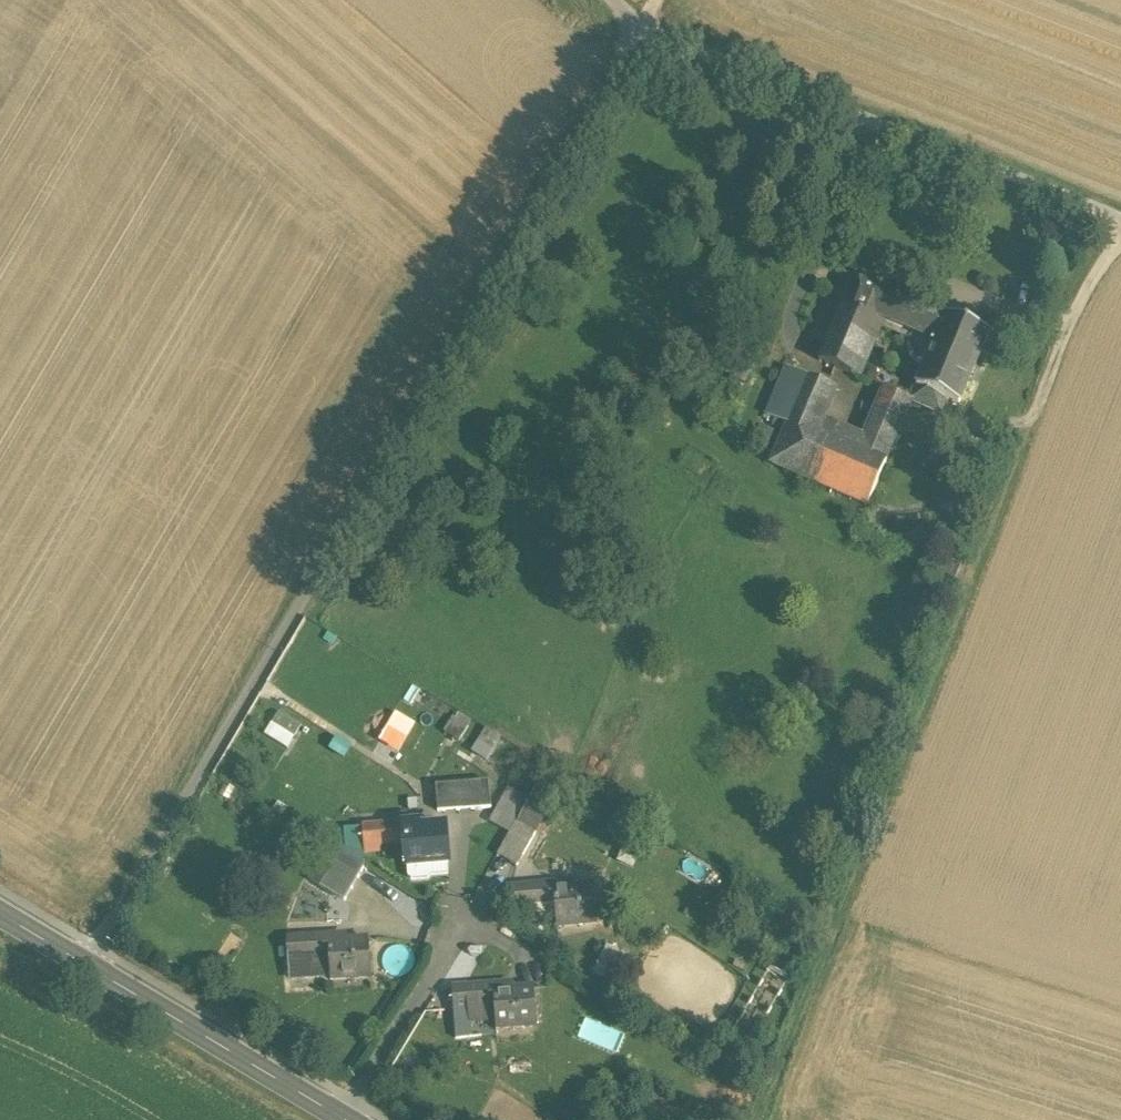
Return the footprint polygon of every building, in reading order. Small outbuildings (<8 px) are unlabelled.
[(990,334),(855,279),(846,302),(880,317),(885,321),(911,332),(936,342),(926,367),(918,387),(947,399),(961,404),(990,334)] [(846,302),(820,363),(855,377),(880,317),(846,302)] [(936,342),(911,332),(908,339),(907,349),(911,358),(918,364),(926,367),(936,342)] [(760,352),(727,335),(712,365),(746,382),(760,352)] [(787,369),(767,417),(788,426),(808,378),(787,369)] [(861,451),(810,430),(828,386),(808,378),(788,426),(773,465),(869,504),(887,462),(861,451)] [(947,399),(918,387),(912,400),(911,402),(941,414),(947,399)] [(912,400),(886,389),(873,420),(899,431),(911,402),(912,400)] [(899,431),(873,420),(861,451),(887,462),(899,431)] [(288,746),(304,723),(281,708),(265,730),(288,746)] [(468,726),(453,717),(444,732),(459,741),(468,726)] [(485,737),(468,726),(459,741),(476,751),(485,737)] [(489,782),(436,787),(439,813),(492,809),(489,782)] [(527,800),(507,791),(490,822),(510,832),(516,822),(516,821),(527,800)] [(536,833),(516,822),(510,832),(497,855),(517,866),(536,833)] [(430,829),(420,830),(419,824),(405,825),(405,826),(407,845),(406,845),(407,868),(430,866),(448,864),(449,864),(446,828),(430,829)] [(405,826),(364,830),(366,856),(382,855),(381,847),(406,845),(407,845),(405,826)] [(319,886),(344,902),(361,874),(336,858),(319,886)] [(448,864),(430,866),(431,876),(449,875),(448,864)] [(430,866),(407,868),(408,878),(412,881),(428,880),(431,876),(430,866)] [(569,884),(555,885),(557,904),(560,926),(598,922),(594,886),(569,889),(569,884)] [(555,885),(514,890),(516,915),(532,913),(532,907),(557,904),(555,885)] [(369,942),(344,943),(343,937),(329,938),(332,974),(332,979),(372,976),(369,942)] [(329,938),(288,941),(291,977),(332,974),(329,938)] [(535,989),(507,991),(507,985),(494,986),(496,1020),(497,1027),(538,1025),(535,989)] [(494,986),(453,989),(456,1039),(472,1038),(471,1022),(496,1020),(494,986)] [(581,1035),(618,1050),(625,1033),(587,1018),(581,1035)] [(590,1119),(607,1119),(615,1108),(603,1100),(590,1119)]
